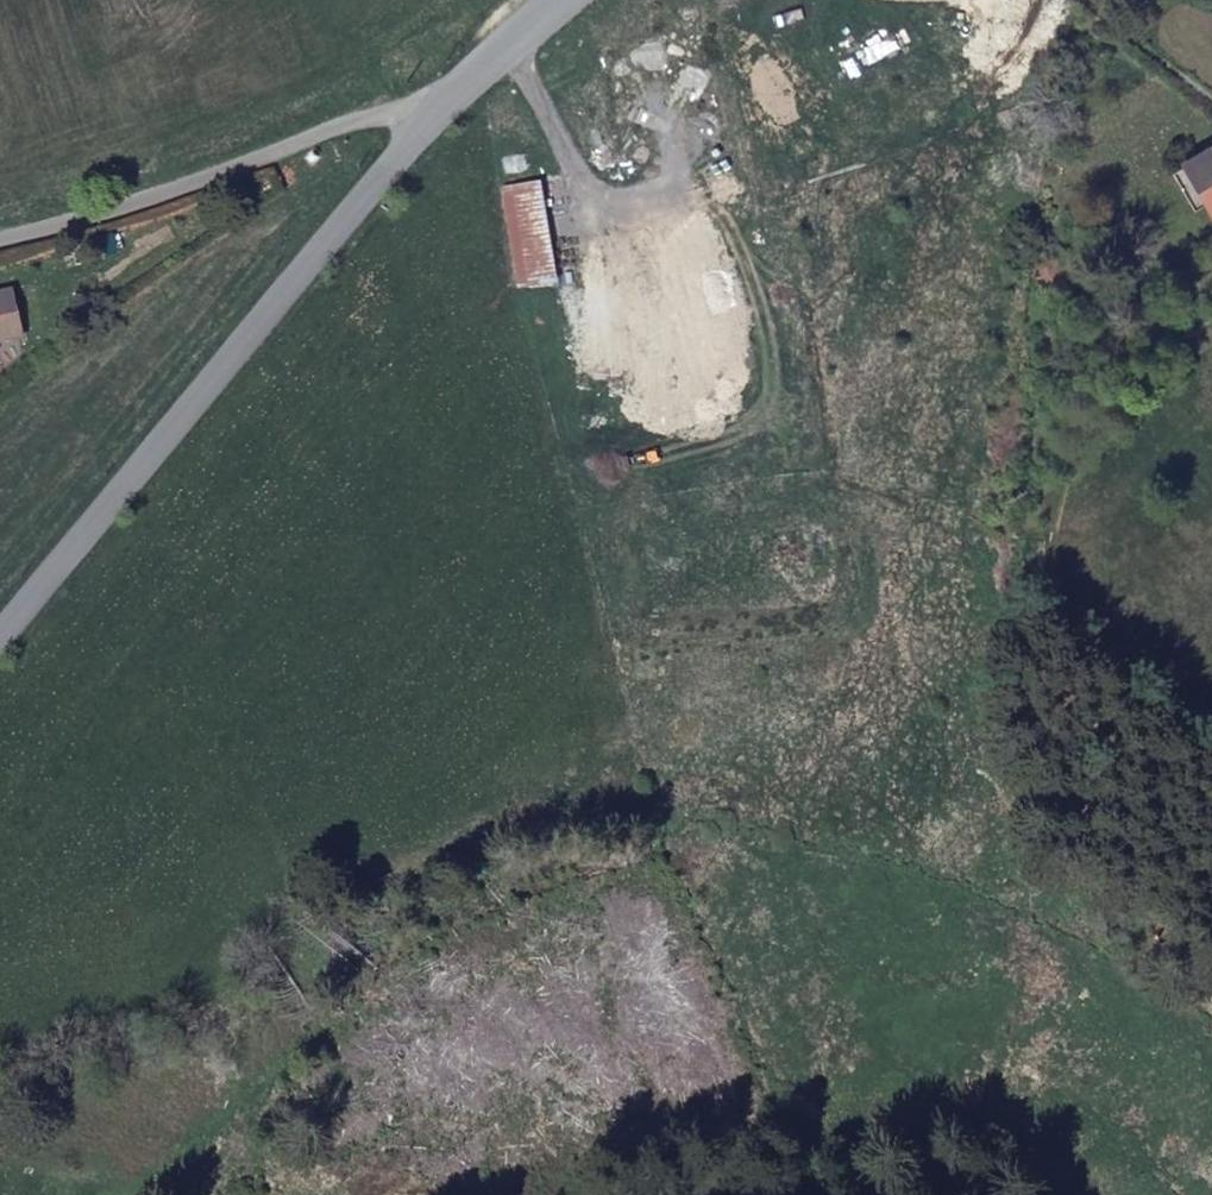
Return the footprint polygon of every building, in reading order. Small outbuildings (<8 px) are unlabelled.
[(1199,210),(1211,203),(1211,152),(1207,144),(1175,163),(1199,210)] [(539,181),(543,199),(548,236),(564,233),(556,179),(539,181)] [(506,206),(522,301),(556,293),(548,236),(543,199),(506,206)] [(14,292),(0,295),(0,341),(24,335),(14,292)]
